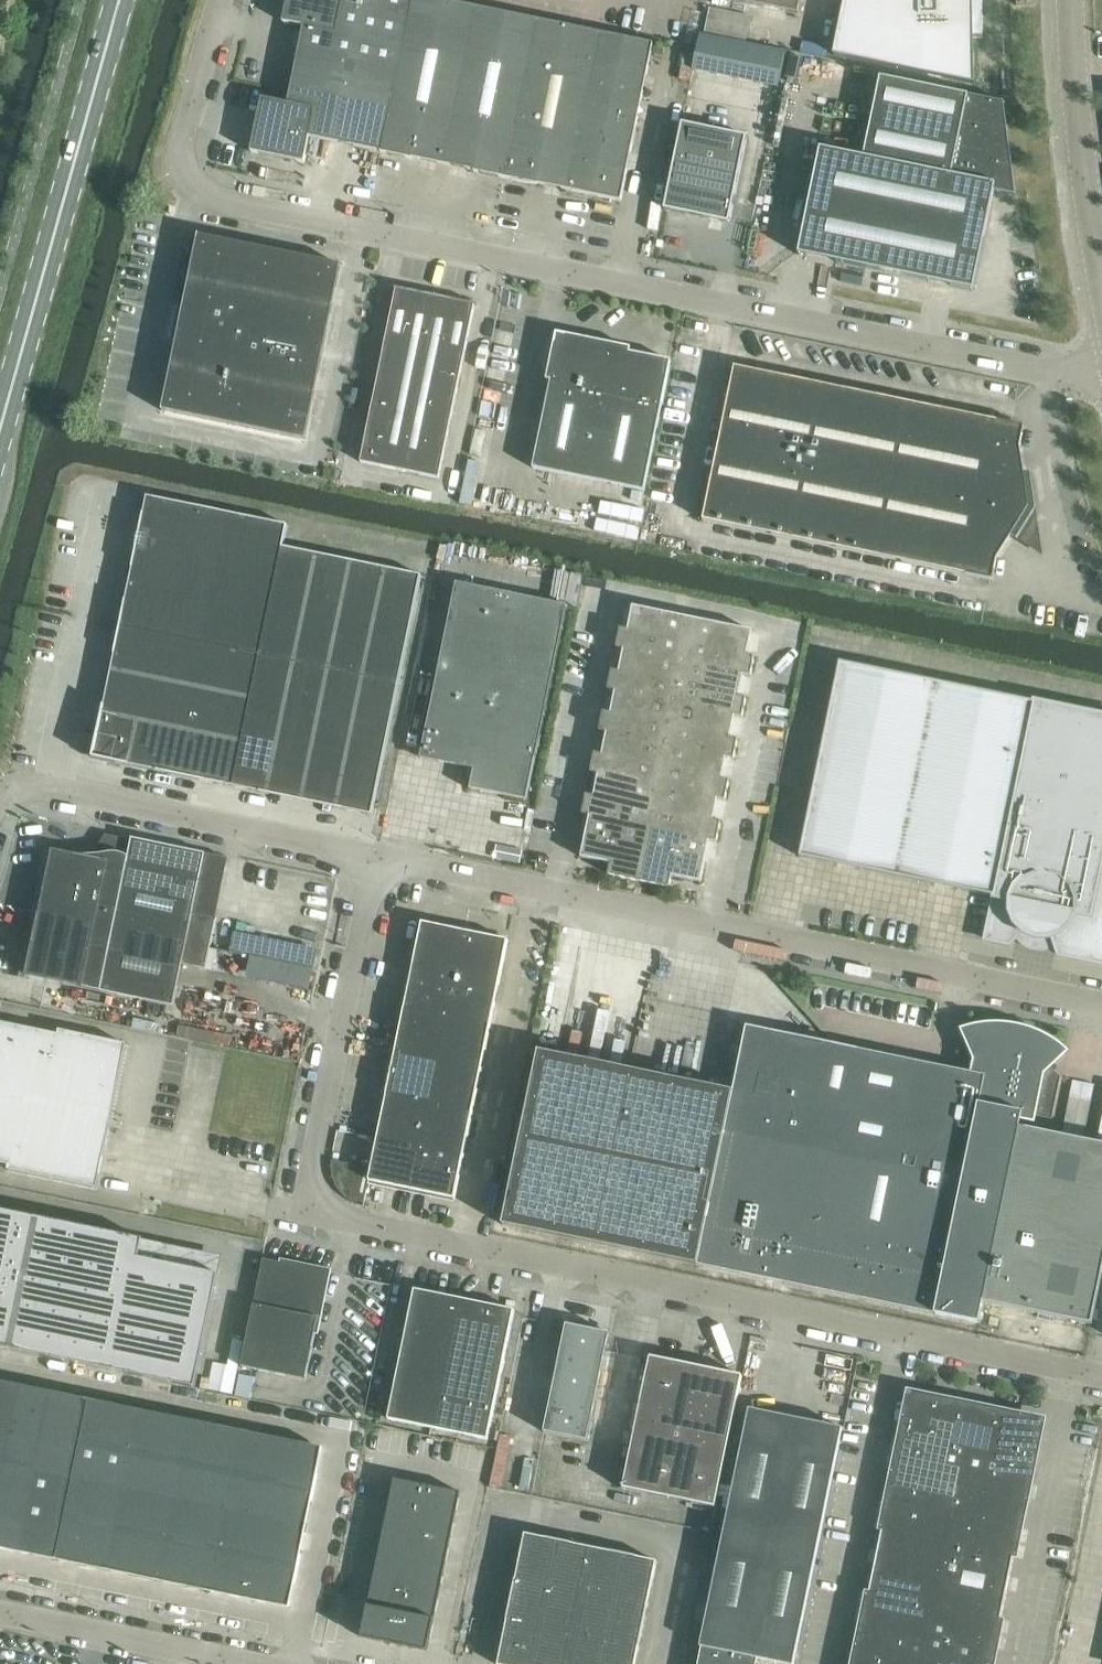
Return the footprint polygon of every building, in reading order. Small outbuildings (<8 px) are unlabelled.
[(398,73),(413,0),(288,0),(283,23),(304,27),(303,37),(299,53),(398,73)] [(413,159),(413,158),(429,162),(444,165),(477,7),(440,0),(413,0),(398,73),(381,152),(381,153),(413,159)] [(798,15),(801,0),(727,0),(798,15)] [(975,85),(974,38),(983,38),(982,0),(845,0),(834,56),(975,85)] [(539,20),(477,7),(444,165),(459,168),(474,171),(474,172),(506,178),(539,20)] [(751,34),(753,13),(709,8),(707,29),(751,34)] [(539,20),(506,178),(538,185),(538,184),(553,187),(568,190),(579,138),(590,86),(601,33),(539,20)] [(601,33),(590,86),(643,97),(654,44),(601,33)] [(786,52),(700,35),(693,70),(779,87),(786,52)] [(398,73),(299,53),(288,104),(262,98),(251,152),(305,163),(310,137),(347,145),(381,152),(398,73)] [(942,285),(974,291),(995,186),(1006,188),(1016,195),(1004,102),(880,78),(875,103),(864,158),(821,149),(799,255),(833,262),(942,285)] [(590,86),(579,138),(632,149),(643,97),(590,86)] [(747,137),(683,124),(665,210),(730,224),(747,137)] [(579,138),(568,190),(621,201),(632,149),(579,138)] [(164,410),(306,439),(342,265),(200,236),(200,235),(199,235),(183,312),(183,314),(202,318),(198,336),(179,332),(178,333),(179,333),(163,411),(164,412),(164,410)] [(397,290),(383,355),(423,363),(427,341),(408,337),(417,292),(395,288),(395,289),(397,290)] [(436,296),(417,292),(408,337),(427,341),(436,296)] [(436,296),(427,341),(446,345),(456,300),(436,296)] [(427,341),(423,363),(462,371),(475,306),(477,306),(477,304),(456,300),(446,345),(427,341)] [(533,469),(645,491),(671,362),(630,353),(631,348),(590,340),(589,344),(567,340),(568,335),(557,333),(547,380),(551,381),(533,469)] [(383,355),(379,376),(418,384),(423,363),(383,355)] [(423,363),(418,384),(457,392),(462,371),(423,363)] [(1032,523),(1029,519),(1036,509),(1031,473),(1017,475),(1013,448),(1020,448),(1025,427),(1014,424),(735,367),(703,521),(993,580),(997,559),(991,556),(1006,532),(1017,540),(1024,529),(1028,529),(1031,527),(1032,523)] [(379,376),(374,398),(414,406),(418,384),(379,376)] [(418,384),(414,406),(453,414),(457,392),(418,384)] [(374,398),(370,419),(409,428),(414,406),(374,398)] [(414,406),(409,428),(448,436),(453,414),(414,406)] [(361,463),(400,471),(409,428),(370,419),(361,463)] [(409,428),(400,471),(439,479),(448,436),(409,428)] [(288,525),(148,497),(138,541),(279,570),(284,547),(288,525)] [(279,570),(138,541),(130,584),(270,613),(279,570)] [(296,664),(319,554),(284,547),(279,570),(270,613),(261,657),(296,664)] [(329,671),(352,561),(319,554),(296,664),(329,671)] [(362,678),(385,568),(352,561),(329,671),(362,678)] [(422,576),(385,568),(362,678),(400,685),(422,576)] [(503,796),(527,801),(541,737),(568,606),(480,588),(457,583),(421,759),(447,766),(464,768),(462,780),(472,782),(470,790),(472,791),(474,783),(505,789),(503,796)] [(270,613),(130,584),(120,627),(261,657),(270,613)] [(617,649),(625,650),(684,662),(693,619),(633,607),(629,631),(621,629),(617,649)] [(684,662),(744,675),(751,676),(755,657),(748,655),(753,631),(693,619),(684,662)] [(261,657),(120,627),(112,671),(252,700),(261,657)] [(609,690),(616,692),(676,704),(684,662),(625,650),(620,672),(613,671),(609,690)] [(274,772),(296,664),(261,657),(252,700),(243,743),(234,787),(269,794),(274,772)] [(676,704),(736,716),(743,718),(747,698),(740,697),(744,675),(684,662),(676,704)] [(995,897),(986,940),(1009,945),(1010,945),(1016,938),(1038,943),(1057,947),(1060,956),(1061,955),(1101,964),(1101,716),(1035,703),(1035,702),(840,662),(821,758),(800,857),(851,867),(955,889),(995,897)] [(307,779),(329,671),(296,664),(274,772),(307,779)] [(252,700),(112,671),(103,714),(243,743),(252,700)] [(340,786),(362,678),(329,671),(307,779),(340,786)] [(400,685),(362,678),(340,786),(335,808),(373,815),(400,685)] [(600,732),(607,733),(667,745),(676,704),(616,692),(611,714),(604,712),(600,732)] [(676,704),(667,745),(727,758),(734,759),(738,740),(731,738),(736,716),(676,704)] [(243,743),(103,714),(93,758),(234,787),(243,743)] [(592,773),(599,775),(659,787),(667,745),(607,733),(603,755),(596,754),(592,773)] [(659,787),(719,799),(726,801),(730,781),(723,779),(727,758),(667,745),(659,787)] [(274,772),(269,794),(335,808),(340,786),(307,779),(274,772)] [(583,815),(590,816),(650,828),(659,787),(599,775),(594,797),(587,795),(583,815)] [(659,787),(650,828),(710,841),(717,842),(721,822),(714,821),(719,799),(659,787)] [(609,875),(639,881),(650,828),(590,816),(582,858),(611,864),(609,875)] [(650,828),(639,881),(670,888),(672,876),(701,882),(710,841),(650,828)] [(53,850),(40,913),(211,948),(217,917),(194,913),(206,853),(132,838),(132,840),(113,836),(110,849),(103,847),(95,859),(84,857),(53,850)] [(211,948),(40,913),(27,976),(46,980),(41,1008),(168,1035),(180,979),(183,965),(206,969),(211,948)] [(422,922),(413,966),(457,976),(466,931),(422,922)] [(452,997),(495,1006),(509,940),(466,931),(457,976),(452,997)] [(251,957),(314,970),(318,949),(234,932),(230,952),(251,957)] [(314,970),(251,957),(247,977),(310,990),(314,970)] [(413,966),(404,1010),(448,1019),(452,997),(457,976),(413,966)] [(448,1019),(439,1062),(482,1071),(495,1006),(452,997),(448,1019)] [(404,1010),(395,1053),(439,1062),(448,1019),(404,1010)] [(10,1166),(9,1170),(98,1189),(127,1044),(60,1030),(59,1035),(0,1023),(0,1164),(10,1166)] [(970,1034),(981,1060),(980,1065),(978,1074),(833,1044),(748,1026),(698,1265),(980,1323),(984,1302),(1092,1325),(1101,1276),(1101,1145),(1020,1128),(1023,1114),(1030,1116),(1039,1072),(1059,1052),(1044,1041),(1026,1034),(1007,1030),(989,1030),(970,1034)] [(395,1053),(386,1096),(430,1105),(439,1062),(395,1053)] [(439,1062),(430,1105),(473,1114),(482,1071),(439,1062)] [(386,1096),(382,1117),(425,1126),(430,1105),(386,1096)] [(425,1126),(421,1147),(464,1156),(473,1114),(430,1105),(425,1126)] [(382,1117),(378,1138),(421,1147),(425,1126),(382,1117)] [(421,1147),(378,1138),(369,1181),(455,1199),(464,1156),(421,1147)] [(178,1385),(202,1271),(140,1259),(144,1240),(0,1210),(0,1348),(178,1385)] [(241,1366),(306,1380),(328,1272),(264,1258),(241,1366)] [(415,1289),(406,1335),(442,1342),(451,1297),(415,1289)] [(437,1368),(425,1426),(488,1439),(496,1402),(515,1310),(490,1305),(451,1297),(442,1342),(437,1368)] [(545,1432),(588,1441),(591,1429),(606,1355),(607,1348),(610,1333),(567,1324),(549,1412),(545,1432)] [(406,1335),(400,1361),(437,1368),(442,1342),(406,1335)] [(674,1357),(653,1353),(653,1357),(645,1355),(644,1357),(651,1358),(624,1487),(618,1486),(617,1487),(715,1507),(743,1375),(715,1369),(690,1364),(673,1361),(674,1357)] [(625,1359),(606,1355),(591,1429),(610,1433),(625,1359)] [(388,1419),(425,1426),(437,1368),(400,1361),(388,1419)] [(236,1396),(251,1399),(256,1377),(240,1374),(236,1396)] [(68,1479),(85,1399),(0,1381),(0,1465),(68,1479)] [(907,1412),(898,1455),(942,1464),(955,1403),(928,1397),(921,1397),(915,1400),(909,1405),(907,1412)] [(85,1399),(68,1479),(119,1489),(135,1409),(85,1399)] [(942,1464),(964,1468),(986,1473),(999,1412),(955,1403),(942,1464)] [(135,1409),(119,1489),(169,1499),(185,1419),(135,1409)] [(702,1647),(699,1663),(757,1663),(759,1659),(776,1662),(785,1663),(794,1663),(843,1428),(776,1414),(750,1409),(701,1646),(702,1647)] [(986,1473),(1030,1482),(1039,1439),(1039,1432),(1036,1425),(1031,1420),(1025,1417),(999,1412),(986,1473)] [(185,1419),(169,1499),(219,1510),(235,1430),(185,1419)] [(235,1430),(219,1510),(307,1528),(323,1448),(235,1430)] [(732,1441),(725,1472),(735,1474),(742,1443),(732,1441)] [(898,1455),(892,1485),(958,1499),(964,1468),(942,1464),(898,1455)] [(0,1465),(0,1548),(52,1559),(68,1479),(0,1465)] [(964,1468),(958,1499),(1024,1512),(1030,1482),(986,1473),(964,1468)] [(394,1478),(389,1507),(422,1514),(428,1485),(394,1478)] [(119,1489),(68,1479),(52,1559),(102,1569),(119,1489)] [(428,1485),(422,1514),(455,1521),(461,1492),(428,1485)] [(892,1485),(885,1516),(951,1529),(958,1499),(892,1485)] [(169,1499),(119,1489),(102,1569),(152,1580),(169,1499)] [(169,1499),(152,1580),(202,1590),(219,1510),(169,1499)] [(958,1499),(951,1529),(1017,1543),(1024,1512),(958,1499)] [(389,1507),(384,1530),(417,1537),(422,1514),(389,1507)] [(307,1528),(219,1510),(202,1590),(290,1608),(307,1528)] [(422,1514),(417,1537),(450,1544),(455,1521),(422,1514)] [(885,1516),(879,1546),(945,1560),(951,1529),(885,1516)] [(951,1529),(945,1560),(1011,1573),(1017,1543),(951,1529)] [(384,1530),(379,1556),(412,1563),(417,1537),(384,1530)] [(526,1534),(517,1577),(550,1584),(559,1540),(547,1538),(526,1534)] [(417,1537),(412,1563),(445,1569),(450,1544),(417,1537)] [(550,1584),(583,1591),(615,1597),(624,1554),(612,1551),(612,1552),(572,1543),(559,1540),(550,1584)] [(879,1546),(873,1576),(939,1590),(945,1560),(879,1546)] [(613,1606),(647,1613),(649,1607),(648,1607),(657,1561),(636,1557),(637,1556),(624,1554),(615,1597),(613,1606)] [(379,1556),(373,1581),(406,1588),(412,1563),(379,1556)] [(945,1560),(939,1590),(1005,1603),(1011,1573),(945,1560)] [(412,1563),(406,1588),(439,1595),(445,1569),(412,1563)] [(873,1576),(867,1607),(933,1620),(939,1590),(873,1576)] [(541,1629),(573,1635),(583,1591),(550,1584),(517,1577),(516,1580),(508,1620),(508,1622),(541,1629)] [(373,1581),(368,1607),(401,1614),(406,1588),(373,1581)] [(406,1588),(401,1614),(434,1621),(439,1595),(406,1588)] [(939,1590),(933,1620),(999,1634),(1005,1603),(939,1590)] [(573,1635),(606,1642),(639,1649),(640,1647),(647,1613),(613,1606),(615,1597),(583,1591),(573,1635)] [(368,1607),(362,1637),(395,1644),(428,1651),(434,1621),(401,1614),(368,1607)] [(867,1607),(860,1637),(926,1651),(933,1620),(867,1607)] [(926,1651),(991,1663),(992,1663),(999,1634),(933,1620),(926,1651)] [(541,1629),(508,1622),(499,1663),(533,1663),(541,1629)] [(573,1635),(541,1629),(533,1663),(568,1663),(573,1635)] [(606,1642),(573,1635),(568,1663),(602,1663),(606,1642)] [(855,1663),(924,1663),(926,1651),(860,1637),(855,1663)] [(602,1663),(636,1663),(639,1649),(606,1642),(602,1663)] [(926,1651),(924,1663),(991,1663),(926,1651)]
